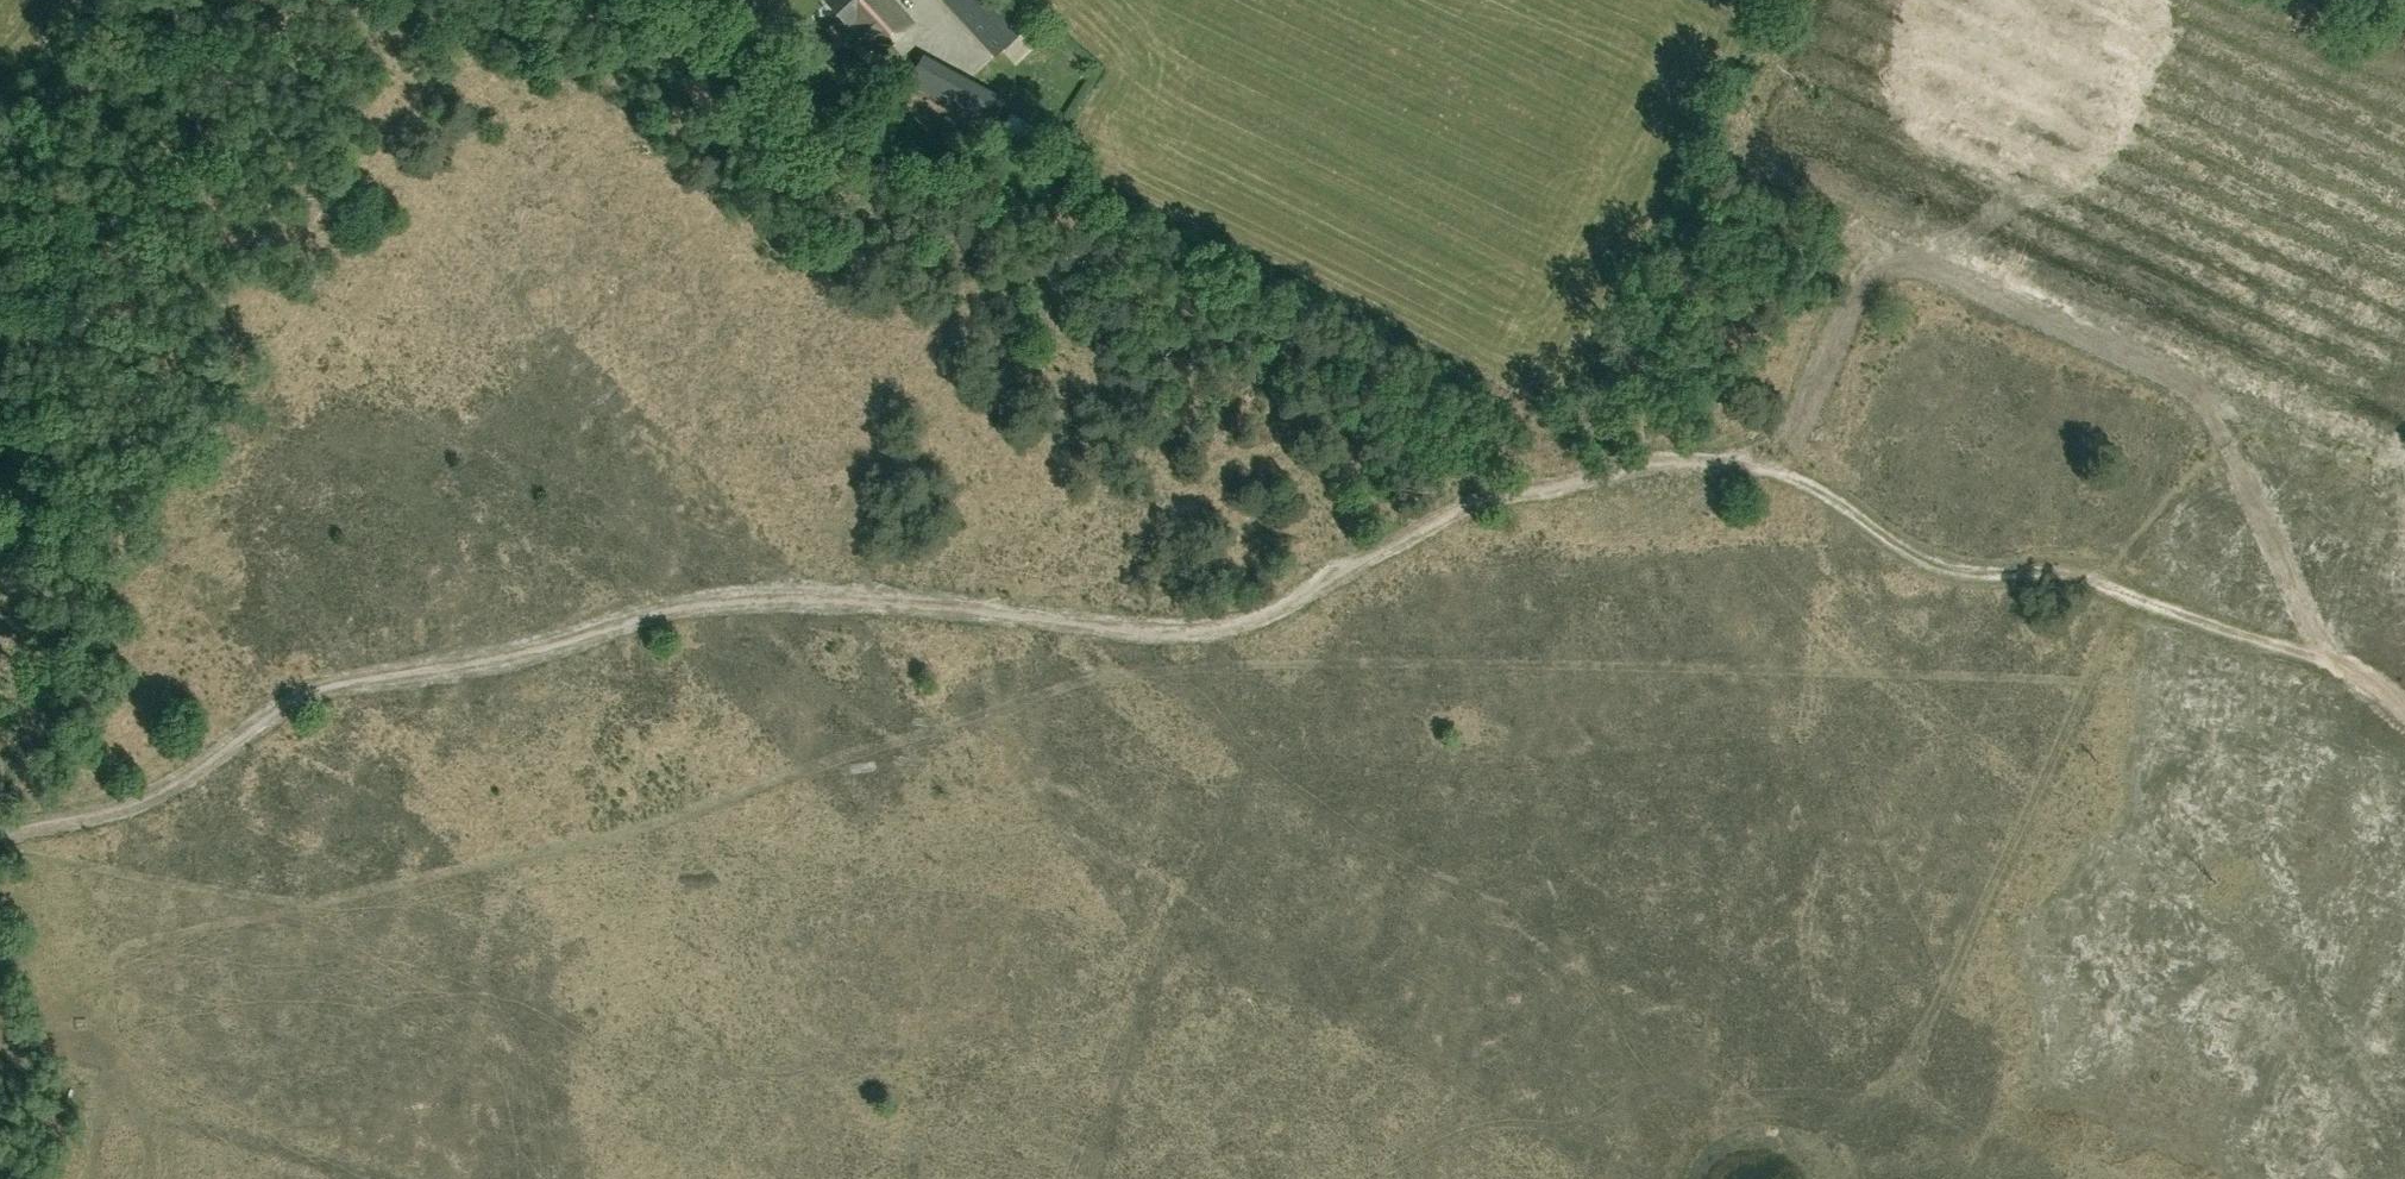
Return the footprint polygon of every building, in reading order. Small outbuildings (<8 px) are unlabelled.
[(880,53),(913,23),(892,0),(828,0),(827,2),(848,25),(851,22),(880,53)] [(996,56),(1026,29),(999,0),(945,0),(996,56)]
